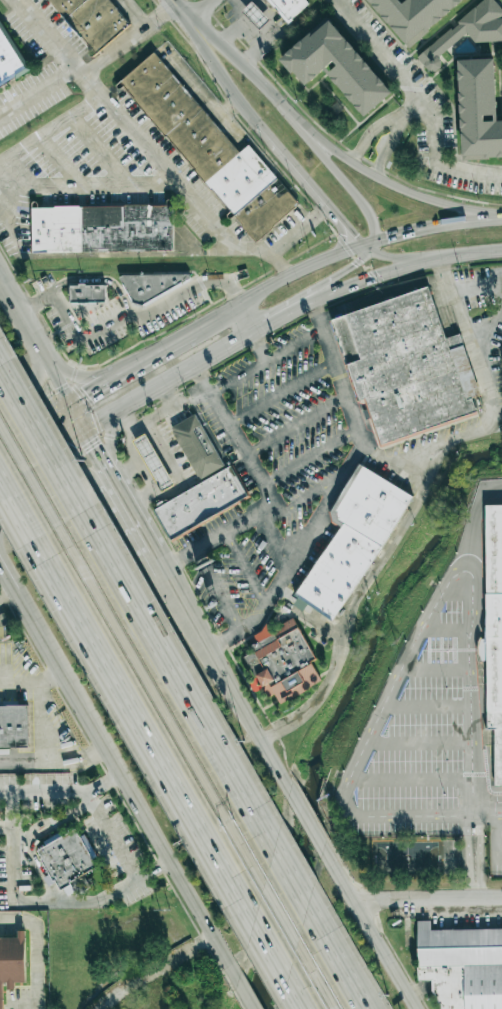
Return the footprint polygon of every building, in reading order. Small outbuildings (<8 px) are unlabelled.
[(95,55),(129,26),(107,0),(47,0),(95,55)] [(289,23),(310,3),(307,0),(268,0),(289,23)] [(406,46),(462,0),(369,0),(406,46)] [(499,18),(501,16),(501,10),(494,0),(484,0),(458,21),(458,28),(452,28),(416,57),(428,71),(435,71),(443,65),(437,57),(467,34),(474,42),(501,42),(501,18),(499,18)] [(269,20),(252,2),(241,12),(258,30),(269,20)] [(30,73),(0,19),(0,90),(30,73)] [(331,19),(280,58),(303,87),(326,69),(362,117),(390,96),(331,19)] [(299,206),(250,146),(238,155),(155,52),(120,81),(252,244),(299,206)] [(461,157),(501,156),(501,121),(497,121),(495,59),(458,60),(461,157)] [(173,252),(172,206),(31,206),(31,252),(173,252)] [(188,274),(123,275),(119,278),(134,305),(142,305),(188,280),(188,274)] [(105,285),(69,285),(69,303),(105,303),(105,285)] [(377,449),(482,411),(474,391),(480,389),(458,330),(441,336),(423,288),(330,322),(377,449)] [(249,497),(231,465),(224,468),(194,413),(168,427),(200,486),(156,510),(172,539),(249,497)] [(132,441),(159,490),(172,483),(145,434),(132,441)] [(296,599),(337,622),(410,494),(358,464),(328,517),(339,523),(296,599)] [(486,504),(486,729),(494,729),(494,785),(501,785),(501,504),(486,504)] [(275,706),(325,680),(292,619),(269,631),(267,627),(251,635),(257,647),(246,653),(275,706)] [(28,707),(0,707),(0,748),(28,748),(28,707)] [(75,829),(34,852),(52,884),(56,882),(61,891),(73,885),(78,895),(91,888),(84,874),(96,867),(75,829)] [(430,930),(430,921),(417,921),(418,981),(431,980),(431,987),(440,1008),(501,1008),(501,929),(430,930)] [(2,983),(3,1008),(0,1008),(0,937),(18,937),(18,930),(25,930),(25,982),(14,983),(2,983)]
